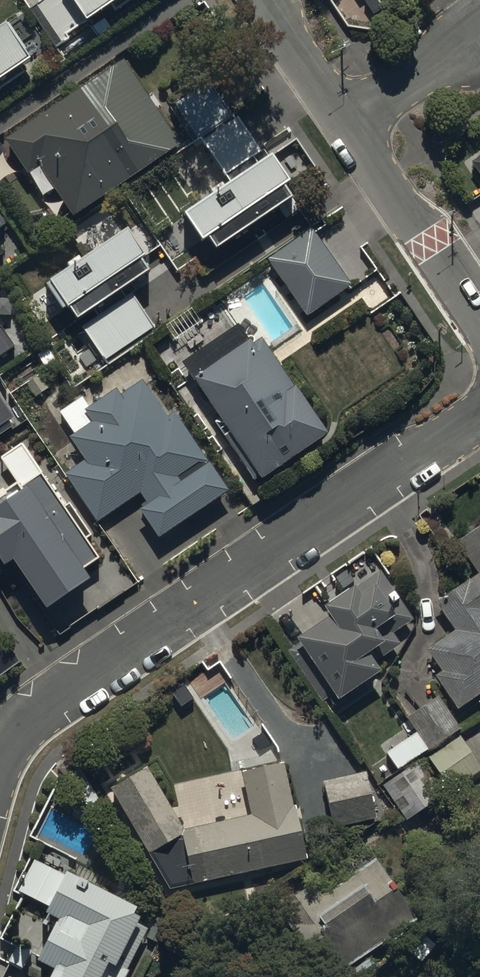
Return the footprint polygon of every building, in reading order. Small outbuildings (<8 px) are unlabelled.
[(37,13),(63,50),(71,44),(69,40),(86,28),(89,33),(137,0),(56,0),(37,13)] [(32,71),(8,34),(0,40),(0,93),(32,71)] [(121,54),(2,132),(25,167),(35,160),(71,213),(140,168),(137,163),(176,137),(121,54)] [(214,77),(173,103),(195,137),(236,110),(214,77)] [(243,110),(202,136),(228,176),(186,203),(209,239),(214,236),(221,247),(297,199),(290,188),(295,184),(267,142),(265,144),(243,110)] [(472,169),(479,181),(479,163),(472,169)] [(467,206),(479,226),(479,197),(467,206)] [(142,244),(123,217),(47,269),(73,307),(145,258),(137,248),(142,244)] [(312,234),(269,265),(310,323),(353,292),(312,234)] [(155,324),(132,289),(83,323),(106,357),(155,324)] [(14,344),(1,326),(0,327),(0,353),(14,344)] [(329,441),(263,343),(255,349),(252,345),(249,347),(238,331),(184,367),(263,485),(329,441)] [(167,422),(143,386),(122,400),(118,395),(91,413),(83,401),(61,416),(76,438),(71,442),(86,464),(67,478),(99,526),(141,497),(148,507),(139,513),(161,545),(230,498),(174,417),(167,422)] [(14,418),(0,397),(0,427),(14,418)] [(41,474),(22,488),(20,485),(7,494),(4,489),(0,491),(0,571),(5,578),(14,572),(50,621),(93,590),(84,577),(102,565),(87,545),(94,540),(72,508),(66,512),(41,474)] [(456,548),(476,579),(436,604),(456,634),(427,653),(442,677),(436,681),(457,713),(479,698),(479,532),(456,548)] [(412,625),(378,577),(349,597),(347,594),(328,607),(331,612),(321,619),(327,626),(287,654),(308,684),(315,679),(338,711),(380,681),(372,670),(401,650),(393,638),(412,625)] [(437,701),(405,722),(415,737),(390,754),(385,757),(396,774),(458,733),(437,701)] [(428,762),(451,795),(479,775),(479,769),(460,740),(428,762)] [(442,801),(418,766),(383,791),(407,825),(442,801)] [(305,865),(282,768),(241,777),(251,821),(183,835),(146,773),(110,794),(171,896),(305,865)] [(323,790),(334,834),(376,824),(366,780),(323,790)] [(293,943),(316,976),(372,976),(376,974),(367,960),(417,926),(375,864),(322,900),(309,881),(276,903),(300,939),(293,943)] [(33,867),(18,898),(50,913),(45,925),(53,929),(33,970),(47,976),(130,976),(118,970),(138,929),(131,925),(136,916),(91,894),(93,889),(73,880),(70,885),(33,867)]
